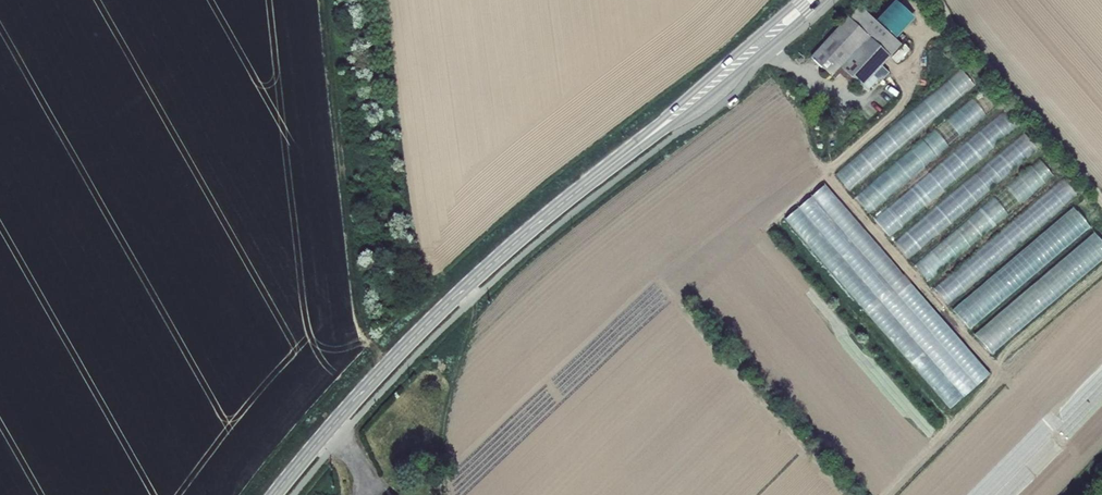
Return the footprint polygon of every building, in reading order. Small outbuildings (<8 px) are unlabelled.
[(895,3),(875,24),(894,42),(914,20),(895,3)] [(859,10),(850,20),(869,38),(890,57),(900,47),(894,42),(875,24),(859,10)] [(840,69),(869,38),(850,20),(812,57),(831,76),(840,69)] [(890,57),(869,38),(840,69),(861,89),(890,57)] [(957,70),(835,175),(850,192),(972,88),(957,70)] [(979,92),(853,198),(868,215),(993,109),(979,92)] [(998,116),(873,221),(888,238),(1013,133),(998,116)] [(1019,138),(893,243),(908,260),(1033,155),(1019,138)] [(1039,160),(914,265),(928,282),(1053,177),(1039,160)] [(1062,179),(934,291),(949,307),(1077,195),(1062,179)] [(825,184),(785,217),(831,273),(845,261),(835,249),(847,240),(858,253),(866,246),(875,257),(882,251),(825,184)] [(1072,208),(951,311),(969,332),(1091,227),(1072,208)] [(976,363),(955,381),(960,387),(952,394),(948,389),(940,396),(949,407),(986,375),(976,363)]
